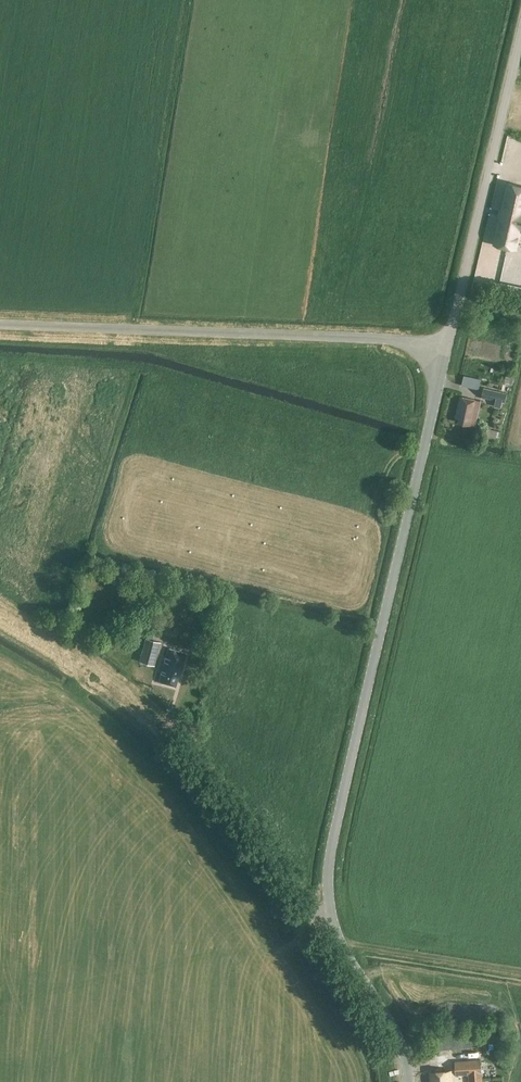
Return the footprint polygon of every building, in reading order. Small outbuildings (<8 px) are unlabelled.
[(508,183),(502,209),(500,209),(498,217),(500,217),(494,244),(515,249),(520,231),(520,186),(508,183)] [(463,383),(481,387),(483,377),(465,373),(463,383)] [(506,375),(504,382),(512,384),(514,376),(506,375)] [(511,394),(484,388),(481,396),(493,399),(491,405),(501,407),(503,400),(509,402),(511,394)] [(481,401),(460,396),(455,418),(459,419),(458,422),(476,426),(481,401)] [(496,437),(499,437),(500,430),(491,429),(492,424),(488,424),(485,439),(495,441),(496,437)] [(150,615),(148,622),(156,624),(158,617),(150,615)] [(161,642),(145,638),(139,661),(155,665),(161,642)] [(186,653),(168,648),(160,677),(164,678),(163,682),(175,686),(178,674),(181,675),(186,653)] [(482,1073),(481,1059),(455,1061),(456,1075),(482,1073)] [(451,1070),(431,1072),(432,1081),(452,1081),(451,1070)]
